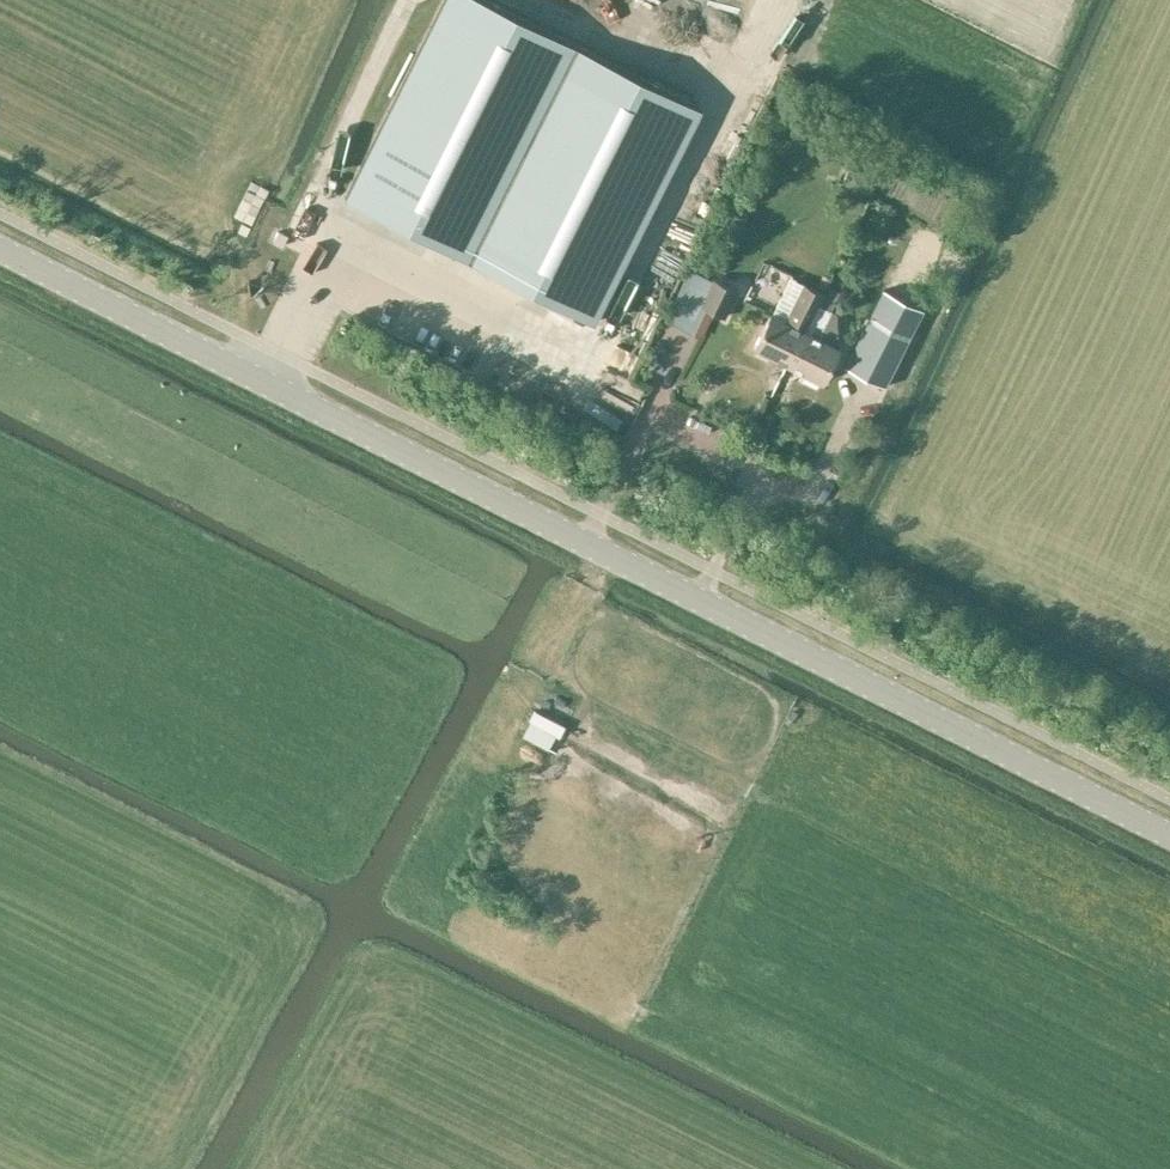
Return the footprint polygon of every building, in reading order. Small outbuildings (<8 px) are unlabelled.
[(486,0),(443,0),(344,197),(593,322),(700,108),(486,0)] [(712,259),(709,266),(725,273),(728,266),(712,259)] [(737,290),(713,277),(700,302),(724,316),(737,290)] [(818,304),(817,304),(822,293),(803,284),(790,277),(772,314),(771,314),(754,347),(788,364),(818,304)] [(788,364),(822,381),(839,347),(837,311),(832,308),(840,291),(827,285),(823,294),(822,293),(817,304),(818,304),(788,364)] [(883,289),(845,367),(883,386),(922,308),(883,289)] [(678,293),(665,320),(679,326),(682,319),(688,322),(685,329),(701,337),(713,312),(697,304),(696,305),(689,301),(690,299),(678,293)] [(851,428),(845,443),(860,449),(866,434),(851,428)]
